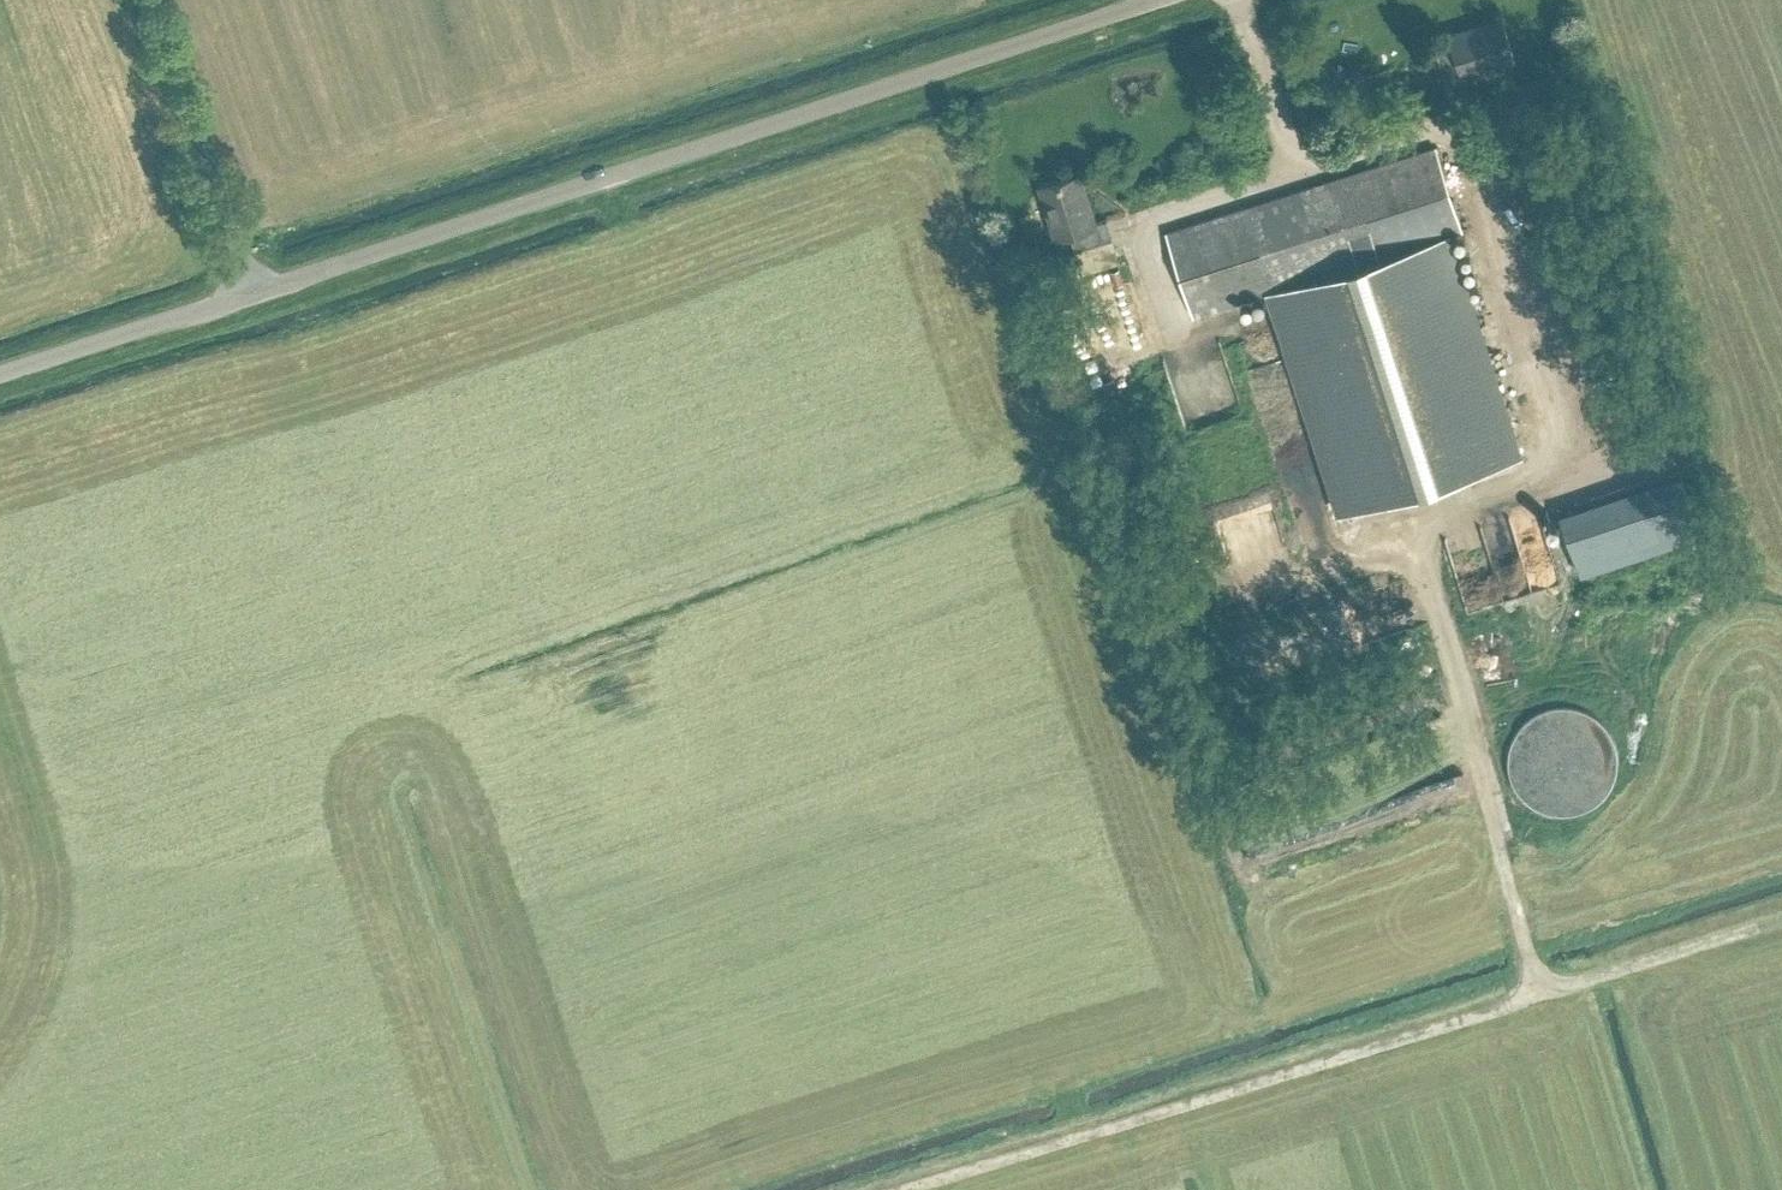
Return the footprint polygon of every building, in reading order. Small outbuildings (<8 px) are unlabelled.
[(1464,71),(1514,56),(1502,15),(1450,31),(1453,41),(1436,46),(1448,84),(1466,78),(1464,71)] [(1578,139),(1585,137),(1583,130),(1576,132),(1578,139)] [(1522,453),(1450,231),(1462,227),(1436,143),(1166,229),(1193,313),(1190,314),(1271,287),(1343,510),(1522,453)] [(1120,258),(1113,235),(1107,216),(1096,220),(1080,170),(1039,183),(1056,234),(1070,230),(1083,270),(1120,258)] [(1530,553),(1508,557),(1510,571),(1532,567),(1530,553)]
